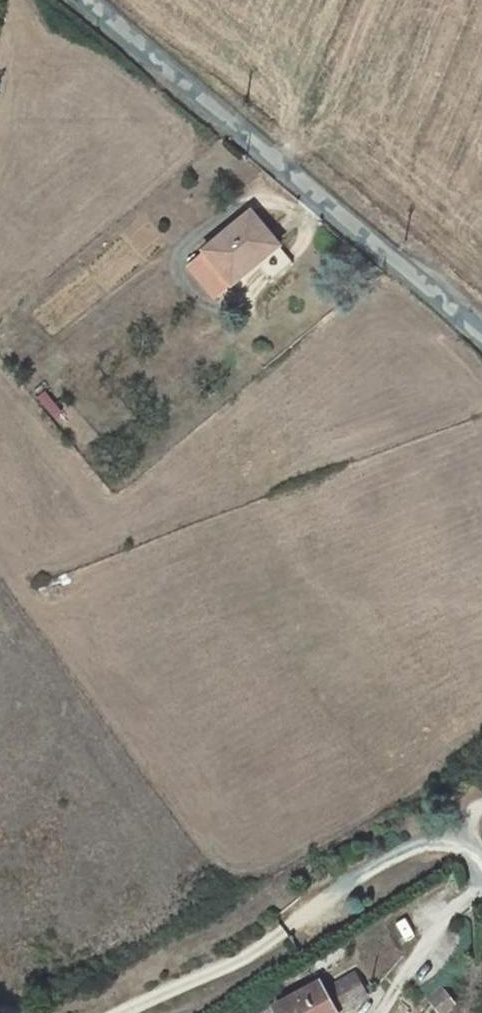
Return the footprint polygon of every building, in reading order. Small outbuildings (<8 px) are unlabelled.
[(204,250),(233,285),(257,264),(260,267),(282,248),(251,211),(204,250)] [(260,267),(271,280),(293,261),(282,248),(260,267)] [(187,264),(216,299),(233,285),(204,250),(187,264)] [(282,1012),(336,1012),(342,1010),(340,1006),(367,992),(355,971),(327,986),(323,977),(276,1002),(282,1012)] [(439,1012),(441,1012),(455,1003),(444,988),(429,999),(439,1012)]
